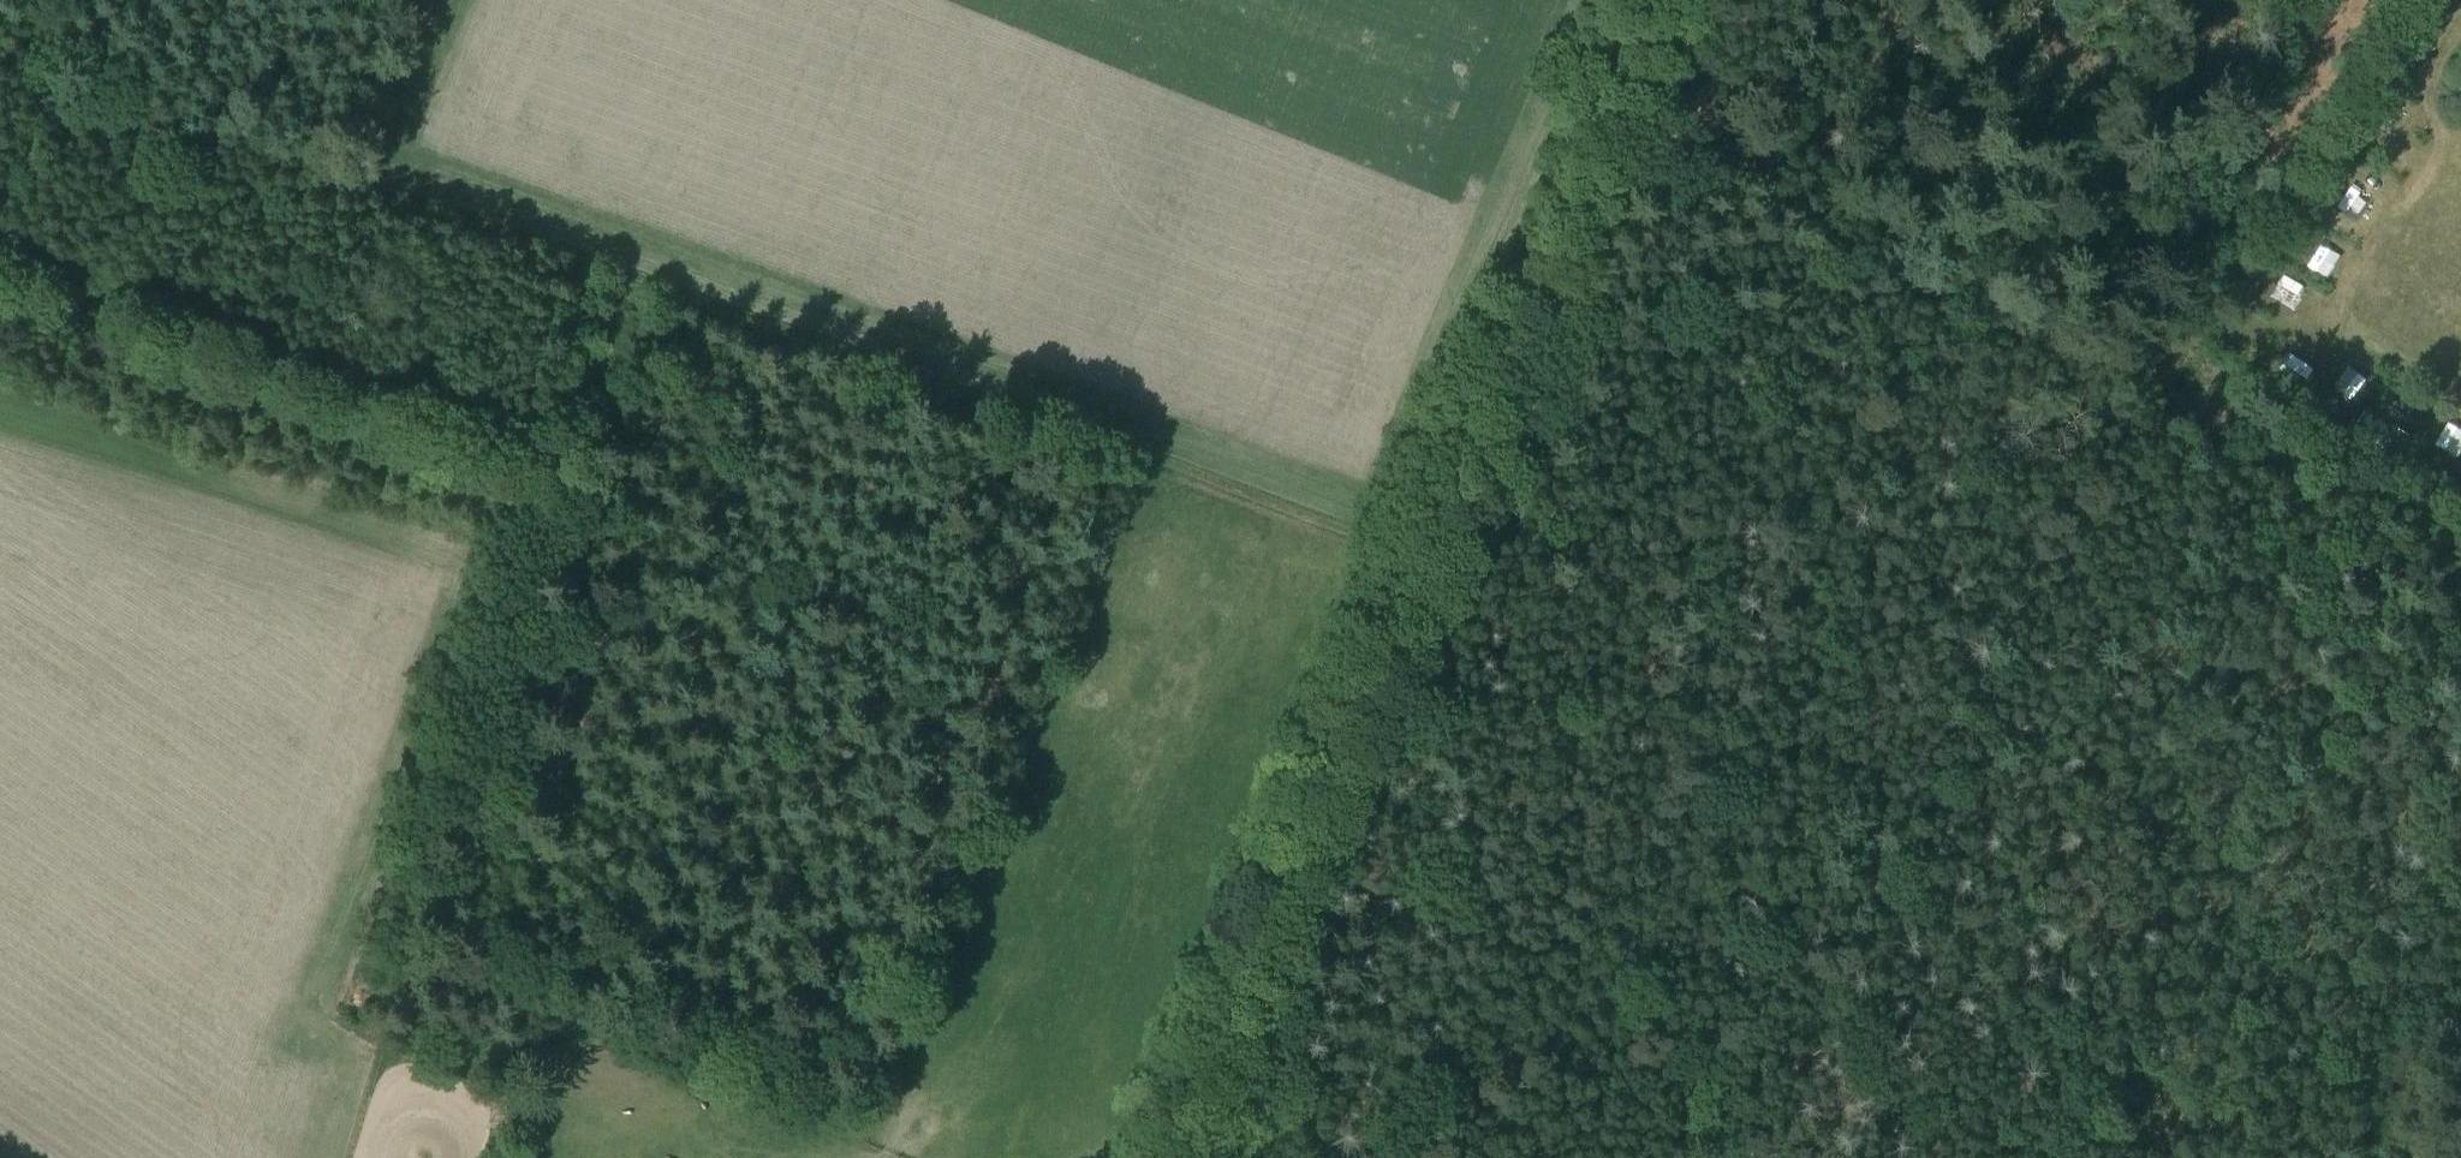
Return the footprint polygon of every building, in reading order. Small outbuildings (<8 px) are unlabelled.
[(2397,429),(2368,413),(2363,420),(2358,416),(2346,438),(2381,460),(2382,457),(2393,463),(2411,435),(2398,427),(2397,429)]
